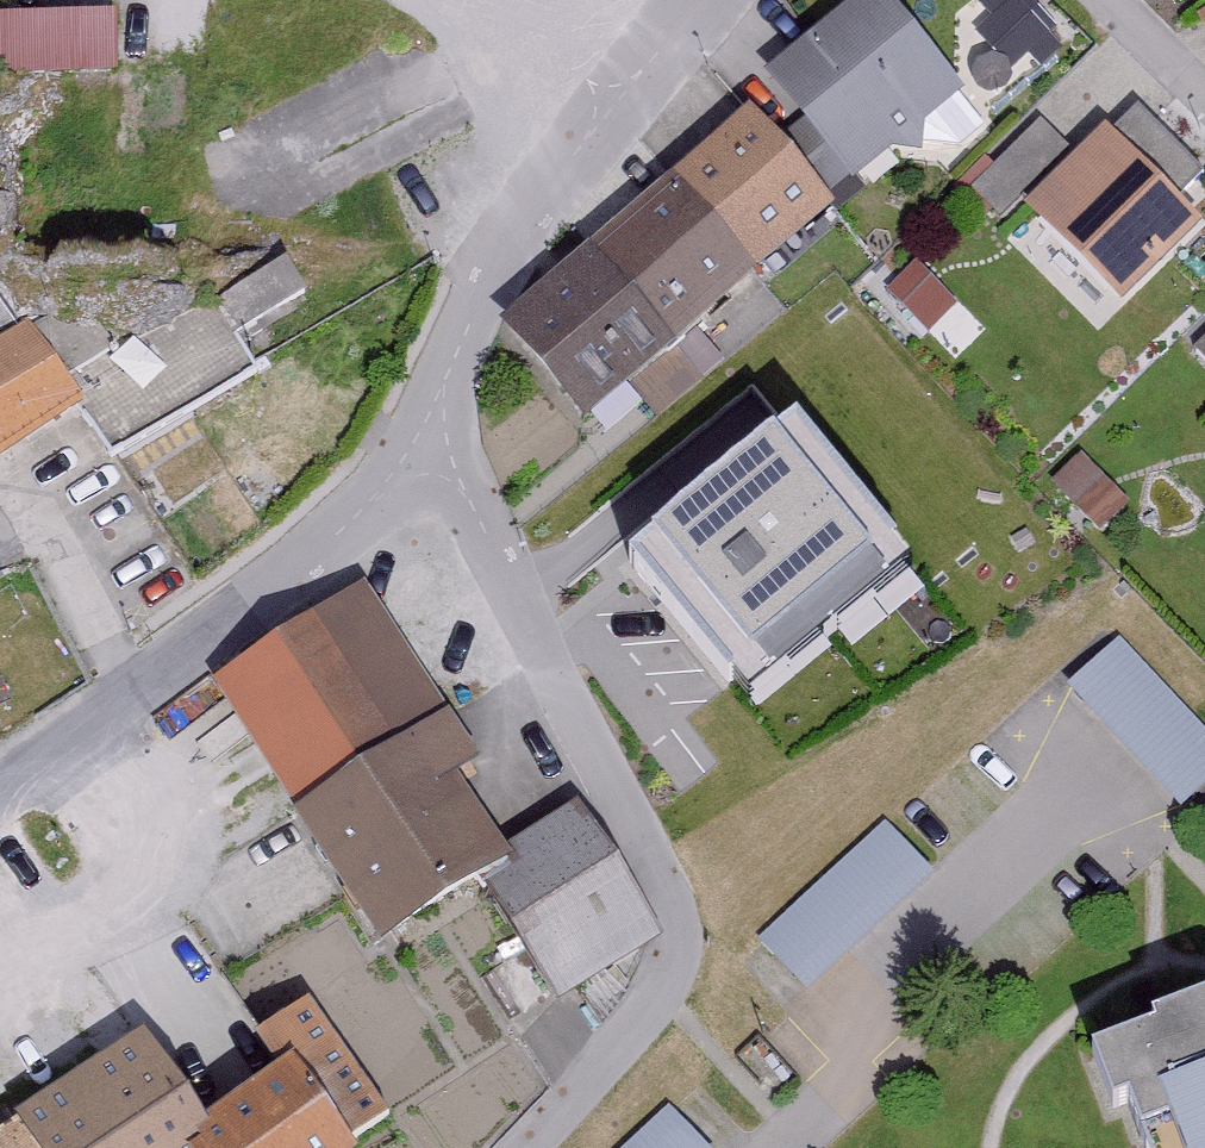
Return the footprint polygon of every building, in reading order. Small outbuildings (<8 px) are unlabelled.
[(891,0),(873,0),(774,81),(812,126),(792,143),(768,113),(508,325),(587,421),(624,392),(653,428),(712,380),(685,346),(847,214),(831,196),(851,179),(859,189),(971,98),(891,0)] [(115,21),(9,19),(8,72),(114,73),(115,21)] [(1204,170),(1204,165),(1140,104),(1121,124),(1188,187),(1204,170)] [(1195,236),(1104,145),(1030,219),(1121,309),(1195,236)] [(262,370),(238,319),(307,286),(295,260),(78,362),(114,440),(262,370)] [(25,327),(0,291),(0,345),(25,327)] [(91,405),(33,322),(25,327),(0,345),(0,468),(91,405)] [(1127,503),(1086,464),(1060,491),(1102,530),(1127,503)] [(903,598),(796,470),(645,597),(752,725),(903,598)] [(478,767),(366,589),(218,682),(389,953),(492,888),(562,999),(661,937),(583,812),(516,854),(466,775),(478,767)] [(1122,651),(1074,697),(1185,811),(1204,792),(1204,737),(1122,651)] [(929,874),(886,827),(760,940),(803,988),(929,874)] [(216,1120),(234,1147),(372,1147),(362,1134),(388,1118),(313,1004),(259,1039),(283,1076),(216,1120)] [(1175,1018),(1179,1028),(1120,1049),(1140,1104),(1155,1099),(1172,1147),(1204,1147),(1204,1007),(1175,1018)] [(216,1120),(161,1036),(31,1120),(50,1147),(234,1147),(216,1120)] [(672,1117),(637,1147),(700,1147),(672,1117)] [(31,1120),(0,1141),(0,1147),(50,1147),(31,1120)]
